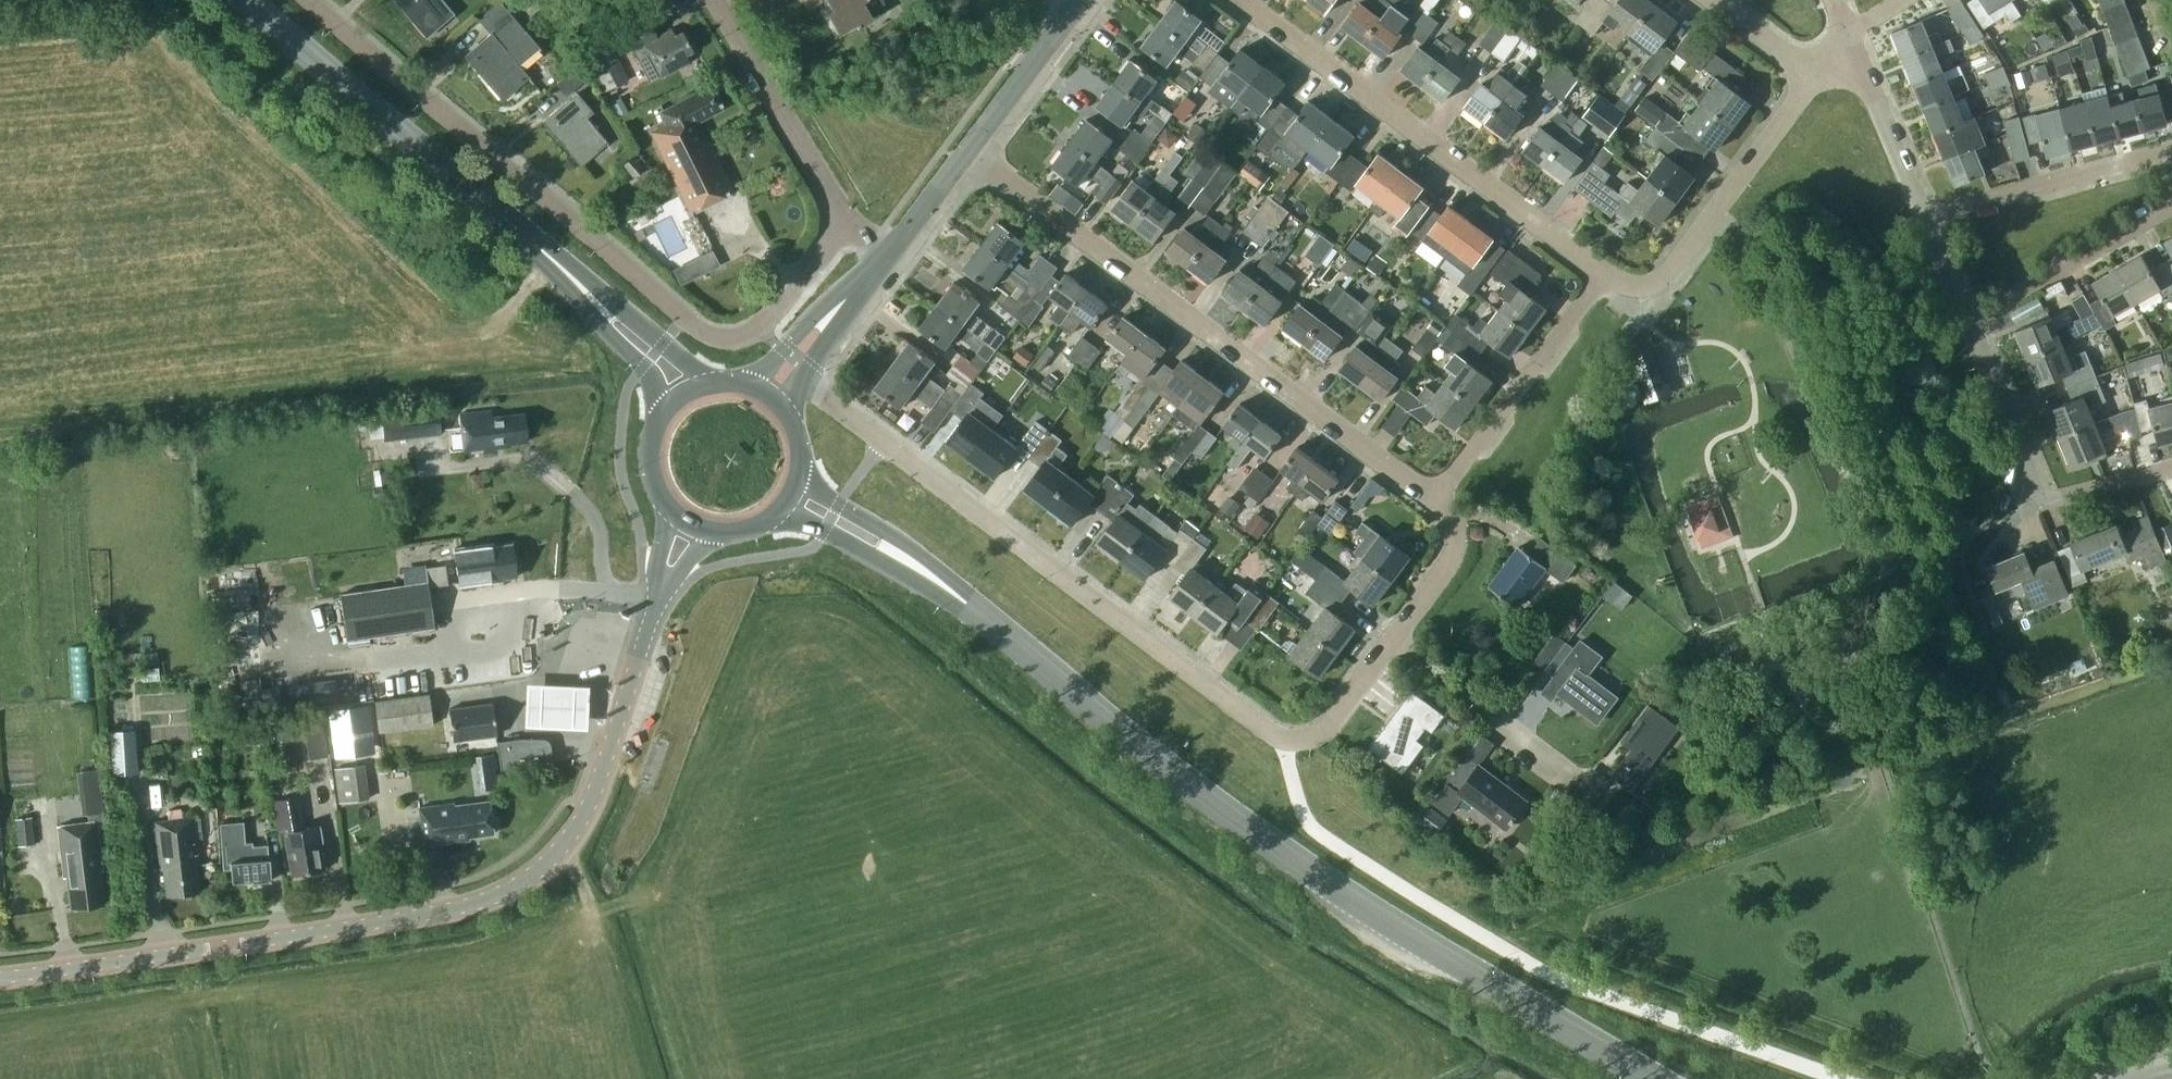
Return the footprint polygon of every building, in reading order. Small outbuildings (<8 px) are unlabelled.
[(410,21),(412,20),(425,34),(450,12),(440,0),(392,0),(410,21)] [(830,10),(825,13),(837,34),(858,23),(859,25),(871,19),(867,13),(883,5),(880,0),(825,0),(830,10)] [(1158,22),(1211,61),(1217,53),(1197,38),(1196,34),(1206,22),(1176,0),(1175,0),(1158,22)] [(1326,14),(1336,0),(1307,0),(1326,14)] [(1394,0),(1377,0),(1370,10),(1360,2),(1342,26),(1363,41),(1394,0)] [(1363,41),(1384,57),(1402,34),(1393,27),(1403,13),(1400,11),(1408,0),(1394,0),(1363,41)] [(1576,3),(1567,15),(1580,24),(1598,0),(1571,0),(1576,3)] [(1632,33),(1654,3),(1649,0),(1620,0),(1614,7),(1605,0),(1598,0),(1580,24),(1594,35),(1604,20),(1615,28),(1619,23),(1632,33)] [(1947,9),(1963,33),(1976,25),(1960,0),(1947,9)] [(1967,2),(1984,28),(1995,20),(2005,14),(2011,22),(2021,15),(2012,0),(1971,0),(1967,2)] [(2127,3),(2125,0),(2101,0),(2099,1),(2103,12),(2127,3)] [(538,48),(497,1),(476,18),(489,33),(463,55),(487,83),(489,82),(501,96),(526,74),(518,65),(538,48)] [(1654,3),(1632,33),(1644,42),(1641,48),(1650,55),(1640,69),(1653,79),(1673,52),(1661,44),(1678,21),(1654,3)] [(2131,14),(2127,3),(2103,12),(2108,23),(2131,14)] [(1402,27),(1413,35),(1428,14),(1418,7),(1402,27)] [(1428,14),(1413,35),(1423,43),(1439,23),(1428,14)] [(2135,24),(2131,14),(2108,23),(2111,31),(2111,33),(2135,24)] [(1492,53),(1508,32),(1510,28),(1497,18),(1479,43),(1492,53)] [(626,32),(634,47),(631,49),(649,82),(659,76),(686,62),(682,55),(690,51),(680,32),(672,36),(670,32),(669,29),(665,32),(655,37),(652,32),(646,20),(626,31),(626,32)] [(1942,41),(1942,40),(1939,31),(1928,35),(1922,20),(1892,32),(1903,57),(1942,41)] [(1211,61),(1158,22),(1142,45),(1168,64),(1178,50),(1194,62),(1205,70),(1211,61)] [(2089,30),(2084,22),(2073,29),(2078,37),(2089,30)] [(2115,43),(2116,43),(2139,35),(2135,24),(2111,33),(2115,43)] [(1983,36),(1976,25),(1963,33),(1970,44),(1983,36)] [(1510,28),(1508,32),(1492,53),(1504,63),(1523,38),(1510,28)] [(1449,49),(1459,37),(1451,30),(1441,42),(1437,39),(1427,52),(1419,46),(1401,70),(1421,85),(1440,62),(1449,49)] [(2066,39),(2061,32),(2050,40),(2055,47),(2066,39)] [(1700,71),(1702,68),(1714,53),(1688,34),(1674,52),(1700,71)] [(2120,54),(2143,45),(2139,35),(2116,43),(2120,54)] [(1467,43),(1459,37),(1449,49),(1458,55),(1467,43)] [(1903,57),(1913,83),(1943,71),(1937,56),(1954,49),(1949,37),(1942,40),(1942,41),(1903,57)] [(586,55),(589,61),(605,91),(628,79),(610,43),(586,55)] [(2084,53),(2082,45),(2069,49),(2074,65),(2085,62),(2083,54),(2084,53)] [(2147,56),(2143,45),(2120,54),(2124,65),(2147,56)] [(1231,105),(1239,95),(1262,65),(1240,48),(1230,60),(1230,61),(1217,53),(1211,61),(1205,70),(1200,76),(1212,85),(1209,89),(1231,105)] [(2070,59),(2067,49),(2051,55),(2055,65),(2070,59)] [(1743,75),(1714,53),(1702,68),(1714,77),(1706,88),(1710,91),(1702,103),(1733,126),(1751,103),(1739,94),(1744,88),(1737,82),(1743,75)] [(2147,56),(2124,65),(2129,78),(2146,72),(2145,69),(2151,67),(2147,56)] [(1113,81),(1149,108),(1155,100),(1146,94),(1157,79),(1130,59),(1113,81)] [(1440,62),(1421,85),(1442,101),(1460,77),(1440,62)] [(1541,85),(1552,93),(1568,71),(1557,63),(1541,85)] [(586,77),(575,65),(554,83),(565,95),(586,77)] [(1262,65),(1239,95),(1231,107),(1240,113),(1248,102),(1262,112),(1257,119),(1269,128),(1286,104),(1274,95),(1285,81),(1262,65)] [(1984,74),(1987,82),(2007,74),(2004,65),(1984,74)] [(1465,106),(1485,121),(1521,73),(1514,68),(1510,73),(1501,67),(1486,86),(1483,83),(1465,106)] [(1174,80),(1187,90),(1196,79),(1183,69),(1174,80)] [(2033,84),(2028,70),(2014,75),(2019,88),(2033,84)] [(1580,80),(1568,71),(1552,93),(1563,102),(1580,80)] [(1913,83),(1923,108),(1953,96),(1953,95),(1943,71),(1913,83)] [(2149,80),(2146,72),(2129,78),(2132,86),(2149,80)] [(1521,73),(1485,121),(1507,137),(1524,114),(1521,111),(1534,92),(1526,86),(1530,80),(1521,73)] [(2007,74),(1987,82),(1991,91),(2011,83),(2007,74)] [(1637,76),(1621,98),(1631,105),(1647,84),(1637,76)] [(1142,118),(1149,108),(1113,81),(1096,104),(1127,127),(1137,114),(1142,118)] [(2141,98),(2134,100),(2142,131),(2167,125),(2159,93),(2158,94),(2156,83),(2138,87),(2141,98)] [(720,109),(709,87),(658,113),(664,124),(649,132),(690,212),(730,191),(702,136),(699,138),(691,124),(720,109)] [(604,139),(585,118),(593,111),(576,91),(542,120),(566,148),(567,147),(579,160),(604,139)] [(2122,92),(2108,95),(2119,137),(2142,131),(2134,100),(2125,102),(2122,92)] [(1934,133),(1963,121),(1955,101),(1961,98),(1959,93),(1953,95),(1953,96),(1923,108),(1934,133)] [(2119,137),(2108,95),(2084,101),(2095,143),(2119,137)] [(1599,96),(1583,117),(1610,137),(1625,116),(1599,96)] [(1299,113),(1286,104),(1269,128),(1271,129),(1281,137),(1281,143),(1300,158),(1308,147),(1331,117),(1309,100),(1299,113)] [(2071,149),(2095,143),(2084,101),(2060,108),(2071,149)] [(1715,150),(1733,127),(1702,103),(1692,116),(1687,113),(1680,123),(1668,114),(1657,128),(1684,149),(1695,134),(1715,150)] [(2047,155),(2071,149),(2060,108),(2060,107),(2023,117),(2030,143),(2043,140),(2047,155)] [(1544,165),(1580,117),(1572,111),(1567,118),(1558,111),(1544,129),(1541,127),(1523,150),(1544,165)] [(1963,121),(1934,133),(1944,159),(1985,142),(1975,116),(1963,121)] [(1331,117),(1308,147),(1331,164),(1326,171),(1339,180),(1356,157),(1344,148),(1354,134),(1331,117)] [(1580,117),(1544,165),(1565,181),(1582,158),(1576,153),(1585,141),(1579,137),(1580,134),(1588,124),(1580,117)] [(2007,134),(2021,129),(2018,117),(2003,121),(2007,134)] [(1069,142),(1101,166),(1108,157),(1102,152),(1113,138),(1087,119),(1069,142)] [(1208,132),(1197,123),(1187,134),(1199,143),(1208,132)] [(1126,138),(1144,151),(1152,141),(1134,127),(1126,138)] [(1674,162),(1684,149),(1657,128),(1647,142),(1659,151),(1650,162),(1657,168),(1648,179),(1677,201),(1695,178),(1674,162)] [(1271,129),(1259,145),(1270,152),(1281,137),(1271,129)] [(2021,129),(2007,134),(2014,162),(2029,158),(2021,129)] [(1144,151),(1126,138),(1119,147),(1137,160),(1144,151)] [(1101,166),(1069,142),(1052,165),(1078,184),(1084,188),(1092,177),(1102,185),(1095,194),(1106,201),(1121,181),(1101,166)] [(1985,142),(1944,159),(1955,184),(1984,172),(1978,159),(1990,154),(1985,142)] [(1111,209),(1133,225),(1171,174),(1170,173),(1183,157),(1175,151),(1162,168),(1152,181),(1140,171),(1111,209)] [(1356,183),(1378,199),(1379,200),(1402,170),(1379,152),(1368,166),(1356,157),(1339,180),(1351,189),(1356,183)] [(1204,187),(1223,162),(1211,154),(1197,172),(1193,178),(1204,187)] [(1250,173),(1272,189),(1283,173),(1261,158),(1250,173)] [(1236,173),(1223,162),(1204,187),(1205,187),(1202,190),(1215,201),(1236,173)] [(1592,162),(1573,187),(1604,211),(1608,206),(1615,211),(1628,221),(1637,208),(1640,210),(1659,225),(1677,201),(1648,179),(1640,191),(1628,182),(1619,194),(1604,183),(1611,175),(1602,168),(1592,162)] [(1411,230),(1430,205),(1417,195),(1424,186),(1402,170),(1379,200),(1378,199),(1371,209),(1380,216),(1387,206),(1402,216),(1394,227),(1406,236),(1411,230)] [(1171,174),(1133,225),(1154,240),(1176,211),(1167,203),(1172,196),(1169,193),(1179,180),(1171,174)] [(1279,204),(1286,194),(1279,189),(1272,199),(1279,204)] [(1252,238),(1279,204),(1268,195),(1241,230),(1252,238)] [(1425,241),(1445,257),(1472,221),(1449,203),(1441,214),(1430,205),(1411,230),(1425,241)] [(1279,204),(1252,238),(1262,246),(1289,211),(1279,204)] [(1187,266),(1220,223),(1209,215),(1201,226),(1198,224),(1191,232),(1183,227),(1166,250),(1187,266)] [(1472,221),(1445,257),(1466,273),(1457,284),(1470,293),(1473,289),(1484,274),(1490,267),(1498,256),(1486,247),(1493,237),(1472,221)] [(998,222),(981,245),(1007,265),(1030,282),(1040,290),(1052,275),(1057,267),(1040,255),(1029,269),(1018,261),(1029,246),(1024,242),(1025,242),(998,222)] [(1220,223),(1187,266),(1208,281),(1225,258),(1215,251),(1230,231),(1220,223)] [(1339,248),(1334,244),(1320,233),(1304,255),(1318,265),(1322,260),(1327,264),(1339,248)] [(981,245),(963,268),(990,288),(1001,274),(1017,286),(1024,291),(1023,291),(1022,293),(1016,301),(1010,296),(1008,294),(1000,305),(1000,306),(1018,320),(1034,299),(1040,290),(1030,282),(1007,265),(981,245)] [(1270,248),(1264,256),(1256,267),(1248,276),(1239,269),(1222,292),(1243,308),(1276,265),(1274,264),(1280,256),(1270,248)] [(1493,267),(1489,272),(1506,285),(1504,288),(1501,291),(1508,296),(1499,308),(1530,331),(1543,313),(1547,308),(1543,305),(1526,292),(1532,284),(1541,273),(1508,248),(1499,259),(1493,267)] [(711,251),(674,270),(681,283),(718,265),(711,251)] [(1388,261),(1376,253),(1367,267),(1379,275),(1388,261)] [(2117,268),(2136,301),(2161,287),(2165,295),(2171,291),(2171,281),(2161,262),(2149,269),(2141,254),(2117,268)] [(2171,281),(2171,256),(2161,262),(2171,281)] [(1297,281),(1276,265),(1243,308),(1264,324),(1281,301),(1297,281)] [(2112,314),(2136,301),(2117,268),(2093,281),(2102,296),(2089,303),(2101,324),(2104,329),(2117,322),(2112,314)] [(1050,317),(1059,324),(1087,288),(1066,273),(1059,281),(1049,295),(1059,303),(1050,317)] [(953,282),(936,304),(963,324),(964,322),(973,330),(986,339),(997,347),(1005,337),(994,329),(972,311),(979,302),(953,282)] [(1304,343),(1344,289),(1335,282),(1327,293),(1320,302),(1313,297),(1305,308),(1300,304),(1283,327),(1304,343)] [(1087,288),(1059,324),(1071,333),(1081,319),(1090,326),(1107,304),(1087,288)] [(1342,320),(1356,331),(1372,309),(1344,289),(1304,343),(1324,358),(1342,335),(1334,329),(1342,320)] [(2061,343),(2090,331),(2101,324),(2089,303),(2083,293),(2070,300),(2081,317),(2055,328),(2048,311),(2034,316),(2036,321),(2015,330),(2026,357),(2061,343)] [(1028,327),(1044,306),(1042,304),(1034,299),(1018,320),(1028,327)] [(936,304),(919,327),(945,347),(956,333),(966,340),(973,330),(964,322),(963,324),(936,304)] [(1511,355),(1530,331),(1499,308),(1488,323),(1480,317),(1474,325),(1457,313),(1447,325),(1454,331),(1481,352),(1490,340),(1511,355)] [(1392,324),(1372,309),(1356,331),(1371,342),(1363,352),(1356,346),(1338,369),(1359,384),(1392,341),(1384,335),(1392,324)] [(1122,362),(1144,332),(1123,316),(1107,338),(1120,348),(1114,356),(1122,362)] [(1445,326),(1434,318),(1427,327),(1439,335),(1445,326)] [(1454,369),(1445,381),(1475,403),(1493,380),(1472,364),(1481,352),(1454,331),(1447,325),(1437,338),(1456,352),(1447,363),(1454,369)] [(1438,336),(1427,328),(1412,348),(1423,356),(1438,336)] [(1149,367),(1160,353),(1164,348),(1144,332),(1122,362),(1116,370),(1124,377),(1130,368),(1141,376),(1149,367)] [(1065,356),(1075,364),(1090,343),(1081,335),(1065,356)] [(978,350),(977,352),(987,360),(989,358),(997,347),(986,339),(978,350)] [(1392,341),(1359,384),(1380,399),(1397,377),(1393,374),(1399,365),(1394,361),(1403,349),(1392,341)] [(908,342),(891,365),(918,384),(934,396),(937,398),(939,396),(951,405),(953,406),(962,394),(954,389),(948,384),(945,387),(944,388),(925,374),(927,371),(934,361),(908,342)] [(1101,350),(1090,343),(1075,364),(1085,371),(1101,350)] [(2066,387),(2095,375),(2090,363),(2078,368),(2073,355),(2067,357),(2061,343),(2026,357),(2037,385),(2061,375),(2066,387)] [(1034,355),(1021,345),(1013,356),(1026,366),(1034,355)] [(1041,370),(1055,351),(1048,345),(1033,365),(1041,370)] [(1642,390),(1667,380),(1655,349),(1630,358),(1642,390)] [(2165,368),(2161,352),(2125,362),(2129,377),(2165,368)] [(954,364),(974,378),(981,369),(961,354),(954,364)] [(1164,385),(1160,390),(1170,398),(1164,406),(1159,412),(1170,420),(1174,413),(1180,405),(1185,399),(1202,375),(1181,359),(1174,370),(1169,377),(1166,380),(1165,382),(1165,383),(1164,385)] [(974,378),(954,364),(947,374),(959,382),(966,388),(970,383),(974,378)] [(891,365),(874,387),(901,407),(911,392),(931,407),(920,421),(932,431),(951,405),(939,396),(937,398),(934,396),(918,384),(891,365)] [(1180,405),(1174,413),(1193,427),(1197,422),(1198,423),(1200,420),(1201,421),(1206,413),(1223,391),(1202,375),(1185,399),(1180,405)] [(2106,400),(2095,375),(2066,387),(2071,399),(2047,409),(2059,437),(2094,422),(2089,409),(2094,407),(2094,405),(2106,400)] [(1123,420),(1149,386),(1139,379),(1124,400),(1114,412),(1123,420)] [(1475,403),(1445,381),(1436,392),(1426,385),(1418,396),(1403,385),(1393,398),(1427,424),(1436,412),(1457,428),(1475,403)] [(946,441),(970,459),(991,430),(968,412),(983,392),(970,383),(966,388),(962,394),(953,406),(950,410),(963,419),(946,441)] [(1143,414),(1158,393),(1149,386),(1123,420),(1124,420),(1112,435),(1122,442),(1143,414)] [(2135,407),(2141,431),(2155,427),(2160,444),(2171,441),(2171,393),(2163,395),(2165,403),(2149,407),(2147,398),(2133,401),(2135,407)] [(1237,451),(1261,419),(1240,403),(1223,425),(1235,435),(1228,444),(1237,450),(1237,451)] [(381,414),(368,416),(370,437),(383,436),(384,440),(439,433),(436,407),(381,414)] [(2144,438),(2141,431),(2135,407),(2121,411),(2130,442),(2144,438)] [(491,416),(490,410),(459,413),(464,454),(495,451),(494,448),(509,446),(508,443),(526,441),(523,413),(491,416)] [(1237,451),(1237,450),(1227,463),(1235,469),(1252,448),(1264,457),(1281,435),(1261,419),(1237,451)] [(1024,436),(1015,448),(1027,457),(1048,430),(1036,421),(1024,436)] [(1191,451),(1207,430),(1198,423),(1197,422),(1193,427),(1172,456),(1181,463),(1185,459),(1191,451)] [(2108,456),(2094,422),(2059,437),(2070,464),(2093,455),(2094,459),(2108,456)] [(991,430),(970,459),(993,477),(1015,448),(991,430)] [(1061,440),(1048,430),(1027,457),(1040,466),(1023,488),(1047,506),(1069,476),(1058,468),(1067,455),(1056,447),(1061,440)] [(1191,451),(1185,459),(1192,465),(1199,456),(1201,458),(1216,437),(1207,430),(1191,451)] [(1295,494),(1318,463),(1297,446),(1280,469),(1293,478),(1286,487),(1295,494)] [(1318,463),(1295,494),(1303,500),(1310,491),(1321,500),(1338,477),(1318,463)] [(1239,487),(1249,495),(1265,473),(1255,466),(1239,487)] [(1265,473),(1249,495),(1250,495),(1243,503),(1252,511),(1274,481),(1265,473)] [(1082,486),(1069,476),(1047,506),(1071,524),(1087,502),(1100,511),(1120,485),(1108,476),(1100,487),(1088,478),(1082,486)] [(1376,476),(1360,502),(1373,510),(1389,485),(1376,476)] [(1096,543),(1120,561),(1142,530),(1154,514),(1140,503),(1136,508),(1128,502),(1133,495),(1120,485),(1100,511),(1113,521),(1096,543)] [(1240,504),(1228,495),(1219,506),(1232,515),(1240,504)] [(1730,537),(1715,496),(1685,507),(1699,548),(1730,537)] [(1322,517),(1317,524),(1330,534),(1348,510),(1335,500),(1322,517)] [(1254,509),(1242,526),(1257,536),(1269,520),(1254,509)] [(1307,538),(1317,524),(1322,517),(1313,509),(1297,530),(1307,538)] [(1170,526),(1154,514),(1142,530),(1120,561),(1144,579),(1161,556),(1173,566),(1193,540),(1199,531),(1202,528),(1189,519),(1182,528),(1181,530),(1179,533),(1177,532),(1168,544),(1161,538),(1170,526)] [(2166,559),(2148,515),(2133,521),(2136,527),(2119,535),(2115,525),(2071,543),(2082,569),(2125,551),(2130,561),(2142,556),(2147,567),(2166,559)] [(1362,558),(1392,579),(1409,556),(1380,533),(1363,521),(1356,530),(1365,537),(1354,552),(1362,558)] [(2158,528),(2162,537),(2171,532),(2171,530),(2169,524),(2158,528)] [(1199,531),(1193,540),(1173,566),(1185,575),(1169,597),(1193,615),(1215,586),(1192,569),(1213,542),(1199,531)] [(1574,565),(1540,540),(1529,554),(1518,547),(1488,587),(1515,608),(1544,569),(1562,582),(1574,565)] [(515,576),(511,543),(485,546),(485,543),(453,547),(458,586),(500,581),(499,578),(515,576)] [(2030,569),(2023,552),(1987,566),(1997,590),(2023,580),(2034,609),(2066,596),(2052,561),(2030,569)] [(1324,566),(1315,579),(1343,600),(1352,586),(1374,603),(1392,579),(1362,558),(1345,581),(1324,566)] [(1343,600),(1315,579),(1305,592),(1325,607),(1308,630),(1338,652),(1355,629),(1333,613),(1343,600)] [(433,626),(427,581),(339,594),(345,639),(433,626)] [(1237,631),(1246,620),(1266,593),(1253,584),(1248,591),(1236,582),(1227,595),(1215,586),(1193,615),(1217,633),(1225,622),(1237,631)] [(1986,583),(1972,589),(1983,615),(1997,609),(1986,583)] [(1266,593),(1246,620),(1259,630),(1279,603),(1266,593)] [(1338,652),(1308,630),(1298,645),(1293,641),(1287,649),(1291,653),(1290,654),(1320,676),(1338,652)] [(1565,643),(1554,635),(1534,662),(1545,670),(1565,643)] [(1600,657),(1580,642),(1554,677),(1553,676),(1541,692),(1552,700),(1556,695),(1566,703),(1568,701),(1597,723),(1604,714),(1606,715),(1611,709),(1609,708),(1616,699),(1586,676),(1600,657)] [(590,683),(528,681),(526,723),(589,726),(590,683)] [(278,686),(260,689),(262,698),(279,696),(278,686)] [(1393,720),(1370,751),(1395,769),(1403,775),(1424,745),(1417,740),(1426,727),(1433,732),(1444,716),(1411,691),(1391,719),(1393,720)] [(432,723),(428,693),(374,701),(378,731),(432,723)] [(145,694),(145,723),(170,723),(170,712),(190,712),(190,695),(145,694)] [(496,734),(492,702),(448,708),(452,740),(496,734)] [(1678,728),(1649,706),(1621,743),(1631,751),(1612,776),(1631,791),(1678,728)] [(328,724),(308,727),(314,755),(333,752),(328,724)] [(134,729),(109,731),(112,774),(137,772),(134,729)] [(263,742),(262,730),(244,731),(244,743),(263,742)] [(520,742),(519,738),(496,741),(500,769),(550,762),(548,748),(540,742),(520,742)] [(493,753),(480,755),(482,764),(494,762),(493,753)] [(1477,765),(1461,753),(1440,779),(1446,784),(1433,802),(1449,814),(1462,797),(1505,829),(1526,801),(1477,765)] [(369,798),(364,764),(333,768),(338,803),(369,798)] [(95,771),(75,774),(81,816),(101,813),(95,771)] [(302,827),(296,795),(273,799),(279,833),(284,832),(291,874),(323,868),(319,844),(322,843),(319,824),(302,827)] [(492,833),(488,800),(454,805),(454,802),(418,806),(423,845),(469,839),(469,836),(492,833)] [(1441,834),(1453,820),(1434,804),(1422,818),(1441,834)] [(198,864),(192,816),(185,817),(184,810),(178,810),(178,808),(169,809),(170,819),(154,821),(160,869),(163,869),(166,895),(199,890),(196,864),(198,864)] [(35,844),(32,816),(15,818),(17,845),(35,844)] [(101,869),(93,819),(54,825),(62,876),(65,876),(70,907),(103,902),(97,869),(101,869)] [(245,846),(243,821),(219,822),(223,870),(230,869),(231,881),(251,879),(251,881),(270,879),(269,858),(268,858),(267,844),(245,846)]
